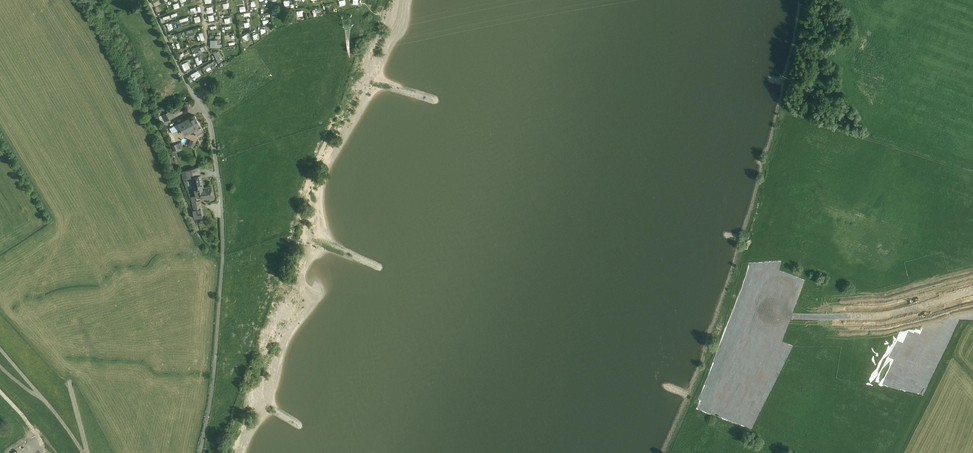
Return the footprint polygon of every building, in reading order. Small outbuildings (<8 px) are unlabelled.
[(220,39),(210,39),(210,47),(222,46),(222,43),(220,43),(220,39)] [(219,49),(213,52),(217,62),(223,60),(219,49)] [(185,70),(190,67),(188,61),(182,63),(185,70)] [(211,68),(210,66),(214,63),(212,61),(203,66),(204,69),(206,68),(207,71),(211,68)] [(179,104),(173,108),(175,113),(182,109),(179,104)] [(162,114),(162,115),(165,120),(174,116),(171,109),(162,114)] [(195,114),(178,123),(181,128),(184,134),(192,130),(201,126),(195,114)] [(178,123),(170,127),(173,133),(181,128),(178,123)] [(201,126),(192,130),(195,135),(203,131),(201,126)] [(190,139),(187,144),(193,147),(196,142),(190,139)] [(182,141),(172,144),(174,152),(179,151),(179,148),(183,147),(182,141)] [(199,166),(184,171),(186,178),(192,176),(200,174),(199,166)] [(200,174),(192,176),(196,195),(196,196),(200,195),(199,188),(203,187),(200,174)] [(211,185),(203,187),(199,188),(200,195),(201,199),(213,196),(211,185)] [(196,195),(191,196),(194,209),(199,209),(199,204),(197,205),(196,196),(196,195)]
